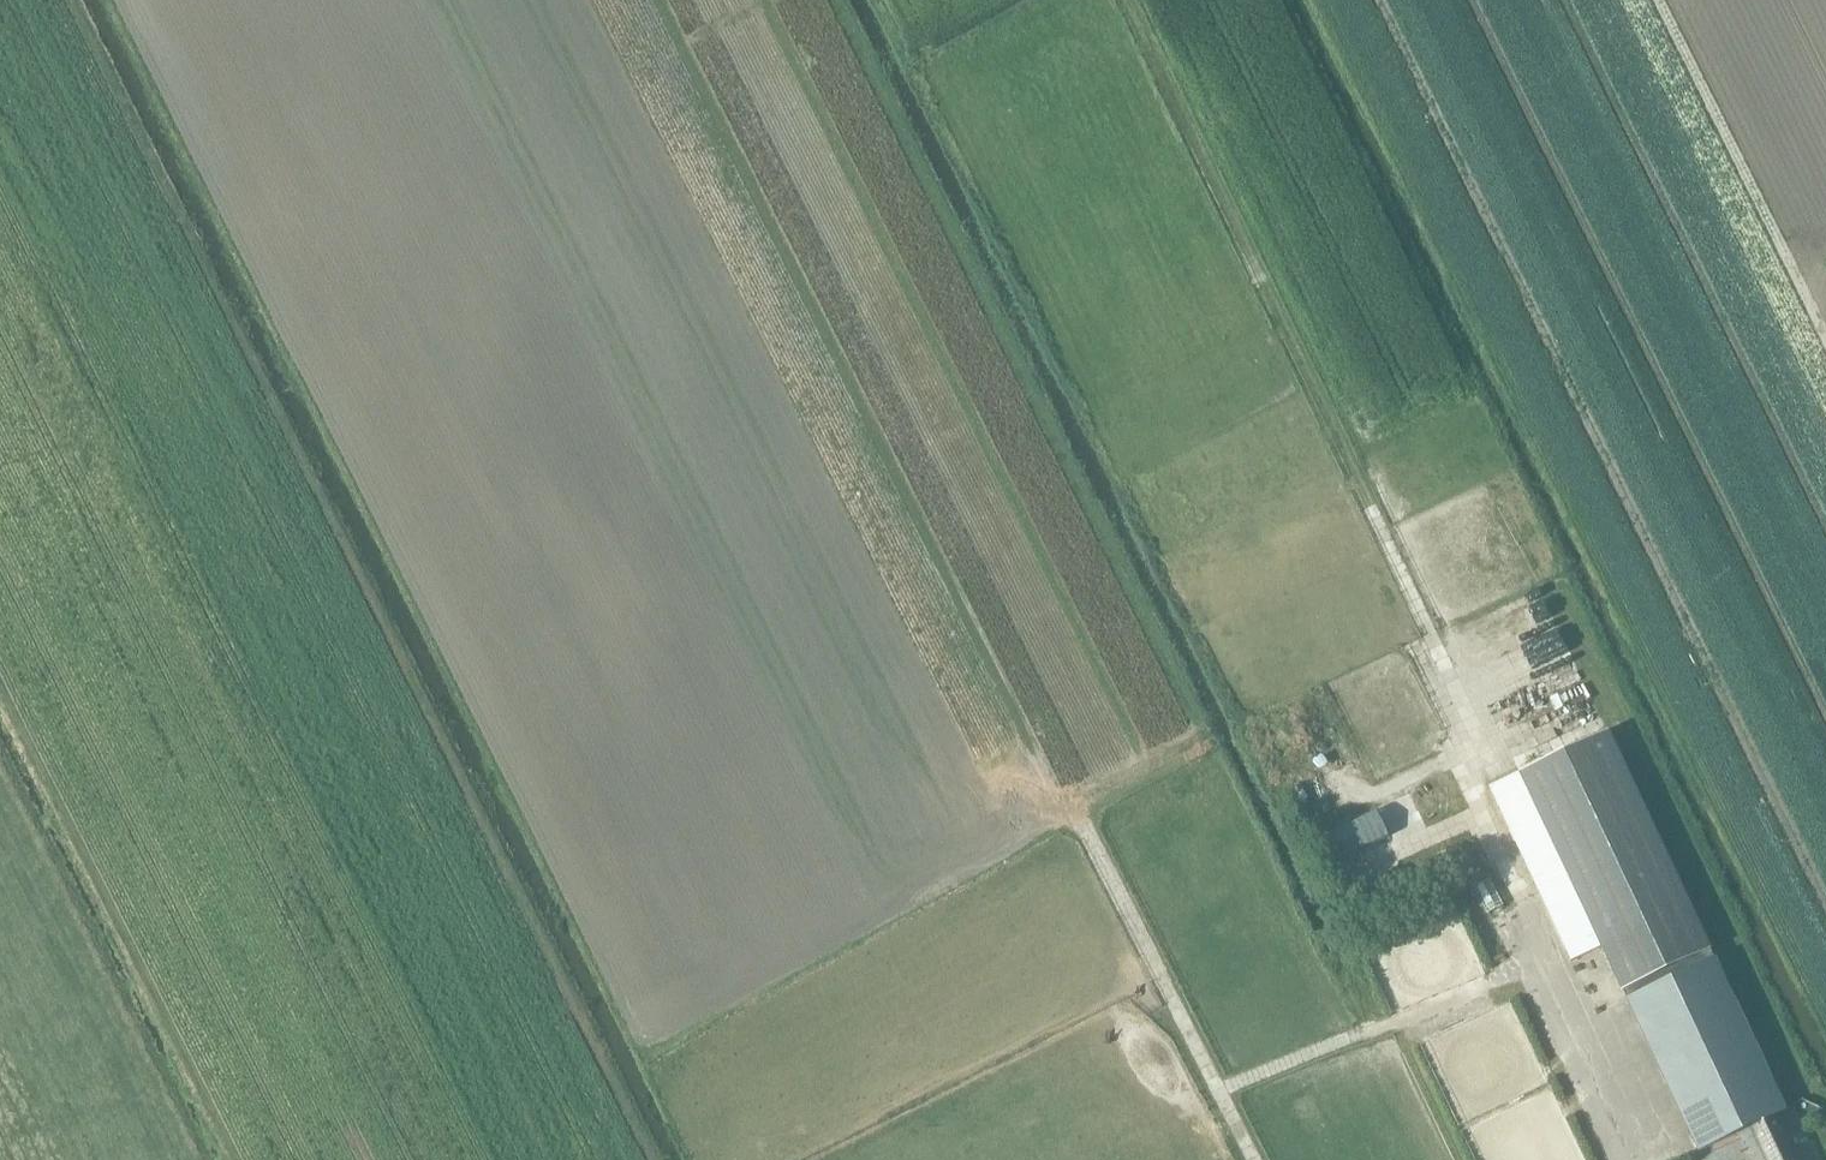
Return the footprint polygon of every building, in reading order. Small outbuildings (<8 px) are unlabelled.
[(1542,646),(1530,654),(1545,677),(1557,669),(1542,646)] [(1712,949),(1653,822),(1631,773),(1611,730),(1489,784),(1536,884),(1571,961),(1603,946),(1623,990),(1712,949)] [(1628,999),(1700,1151),(1699,1151),(1703,1159),(1755,1159),(1742,1131),(1747,1129),(1771,1118),(1778,1115),(1787,1111),(1716,957),(1628,999)] [(1751,1127),(1766,1159),(1799,1159),(1778,1115),(1771,1118),(1762,1122),(1751,1127)]
